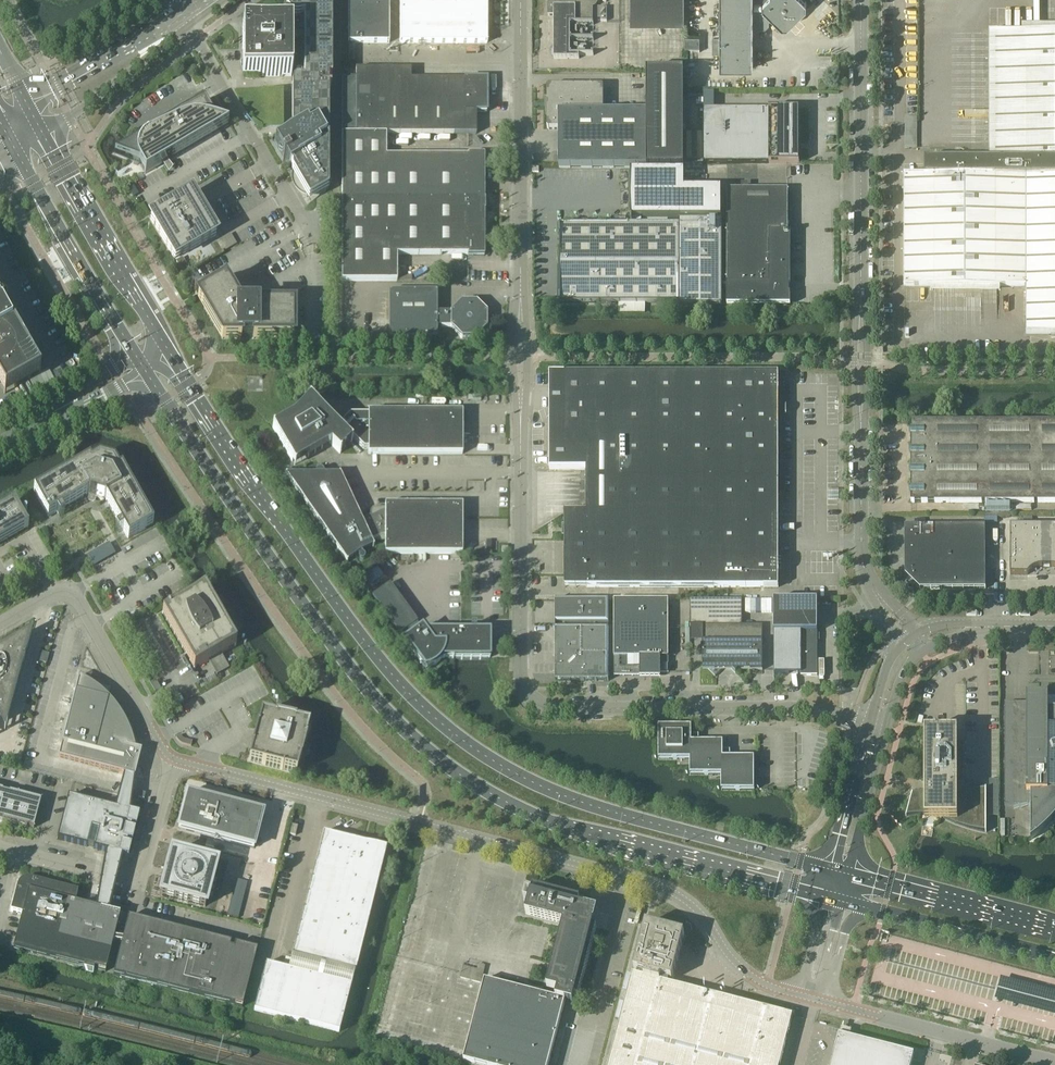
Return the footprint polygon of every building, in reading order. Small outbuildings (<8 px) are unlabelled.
[(288,1),(288,2),(287,4),(287,6),(287,8),(287,9),(288,11),(288,13),(289,14),(289,15),(290,16),(291,17),(292,17),(294,18),(295,18),(296,18),(297,18),(299,18),(300,18),(301,17),(302,16),(304,16),(304,84),(302,84),(301,83),(300,82),(299,82),(298,82),(297,82),(296,82),(295,82),(294,83),(293,84),(293,85),(293,86),(292,87),(292,130),(293,132),(280,139),(278,135),(280,138),(273,141),(277,148),(278,148),(285,160),(283,161),(285,160),(289,168),(291,167),(292,169),(292,172),(309,201),(328,190),(328,158),(329,158),(330,89),(331,89),(331,88),(328,88),(328,85),(328,82),(328,79),(330,80),(331,80),(331,0),(289,0),(288,1)] [(382,43),(389,43),(389,0),(348,0),(348,43),(382,43)] [(400,43),(487,43),(487,0),(400,0),(400,43)] [(593,7),(595,7),(596,6),(597,5),(598,3),(598,1),(607,1),(607,0),(548,0),(548,16),(554,16),(554,58),(579,58),(579,55),(570,55),(570,39),(570,23),(593,23),(593,7)] [(684,0),(631,0),(631,23),(684,22),(684,0)] [(720,68),(753,68),(753,34),(761,26),(765,26),(767,24),(767,20),(771,16),(782,27),(788,27),(807,8),(807,2),(804,0),(720,0),(720,68)] [(598,8),(598,21),(607,21),(607,8),(598,8)] [(292,76),(292,27),(291,27),(243,27),(243,48),(246,48),(246,54),(243,54),(243,61),(241,61),(241,62),(243,62),(243,68),(243,76),(258,76),(279,76),(292,76)] [(996,31),(989,31),(989,158),(925,158),(925,174),(904,174),(904,286),(1026,286),(1026,333),(1054,333),(1054,31),(996,31)] [(487,79),(465,79),(411,79),(411,69),(356,69),(356,79),(342,79),(342,134),(387,134),(476,134),(476,112),(487,112),(487,79)] [(647,70),(647,112),(604,112),(604,87),(602,86),(549,86),(547,87),(547,101),(549,102),(549,106),(547,108),(547,127),(549,129),(559,129),(559,168),(647,168),(647,169),(684,169),(684,70),(647,70)] [(221,129),(205,101),(204,101),(115,154),(139,163),(145,174),(163,163),(167,169),(172,165),(168,160),(221,129)] [(703,109),(703,163),(787,163),(799,163),(799,148),(799,143),(799,109),(703,109)] [(387,134),(342,134),(342,281),(397,281),(397,255),(468,255),(468,256),(485,256),(485,211),(485,200),(485,154),(468,154),(468,156),(387,156),(387,134)] [(685,189),(684,172),(631,172),(631,224),(560,224),(560,303),(679,303),(679,305),(685,305),(709,305),(722,305),(722,221),(710,221),(710,219),(722,219),(722,190),(685,189)] [(788,190),(727,189),(727,305),(790,305),(790,231),(788,231),(788,190)] [(164,210),(159,213),(151,218),(175,259),(183,254),(186,253),(217,235),(209,221),(200,206),(192,193),(164,210)] [(231,233),(217,241),(223,252),(237,244),(231,233)] [(321,243),(316,246),(319,251),(324,248),(321,243)] [(195,270),(184,276),(190,285),(201,279),(195,270)] [(210,291),(207,292),(199,297),(223,338),(293,337),(293,325),(293,320),(293,307),(286,307),(255,306),(254,305),(253,305),(252,304),(250,303),(249,303),(248,303),(246,303),(245,303),(244,303),(242,303),(241,304),(240,304),(225,281),(215,288),(215,289),(210,292),(210,291)] [(488,327),(488,312),(477,301),(461,301),(450,312),(437,312),(437,291),(389,291),(389,339),(437,339),(437,327),(451,327),(461,338),(477,338),(488,327)] [(1,358),(0,358),(0,385),(5,394),(41,373),(35,363),(9,318),(7,319),(2,311),(4,310),(0,303),(0,356),(1,358)] [(587,469),(587,480),(714,480),(714,587),(778,587),(778,373),(550,373),(550,469),(587,469)] [(351,415),(347,418),(338,427),(310,399),(309,400),(310,401),(295,417),(275,428),(274,427),(273,427),(292,461),(295,466),(296,466),(296,465),(331,445),(340,454),(342,453),(340,451),(350,441),(351,442),(353,442),(348,437),(351,435),(364,449),(369,449),(369,454),(463,454),(463,412),(369,411),(368,415),(351,415)] [(911,422),(911,502),(1054,502),(1054,422),(911,422)] [(122,468),(119,470),(115,462),(99,457),(91,462),(90,460),(34,491),(48,517),(57,512),(60,517),(65,514),(62,509),(88,494),(88,495),(104,500),(106,499),(121,525),(116,527),(118,532),(124,530),(128,538),(147,528),(154,524),(122,468)] [(286,474),(291,482),(347,562),(348,562),(348,561),(358,554),(359,556),(359,558),(360,559),(361,560),(362,560),(364,559),(365,558),(365,557),(365,556),(365,555),(363,554),(362,552),(373,547),(373,548),(374,547),(372,542),(385,542),(385,553),(462,554),(462,504),(385,504),(385,508),(376,508),(373,508),(372,509),(371,510),(370,511),(370,512),(370,514),(371,515),(362,520),(354,502),(340,473),(339,474),(325,474),(323,471),(322,470),(321,469),(319,469),(318,469),(317,470),(316,472),(316,473),(317,474),(287,474),(286,474)] [(565,587),(587,587),(714,587),(714,480),(587,480),(587,513),(565,513),(565,587)] [(29,527),(23,517),(14,503),(0,511),(0,544),(29,527)] [(905,574),(920,588),(920,589),(986,588),(985,526),(905,526),(905,574)] [(1011,526),(1011,574),(1027,574),(1030,572),(1032,570),(1034,568),(1037,567),(1040,567),(1043,566),(1050,565),(1050,566),(1053,567),(1054,567),(1054,526),(1011,526)] [(109,542),(87,555),(92,563),(94,566),(116,553),(109,542)] [(427,671),(444,658),(490,658),(490,631),(476,631),(476,625),(471,625),(471,631),(470,631),(469,629),(465,629),(464,631),(425,631),(422,627),(422,628),(417,621),(418,621),(390,583),(372,596),(400,634),(400,633),(405,640),(404,640),(427,671)] [(204,590),(162,614),(186,655),(184,657),(183,656),(192,672),(191,670),(194,668),(194,669),(236,645),(204,590)] [(567,599),(555,599),(556,623),(560,623),(565,623),(588,623),(591,623),(591,626),(591,628),(596,628),(596,626),(596,623),(609,623),(609,599),(588,599),(567,599)] [(669,599),(614,599),(614,675),(640,675),(640,677),(661,677),(661,673),(669,673),(669,599)] [(703,670),(709,670),(715,676),(722,670),(733,670),(736,673),(739,670),(763,670),(763,625),(742,625),(742,599),(690,599),(690,625),(703,625),(703,670)] [(774,600),(774,673),(801,673),(801,675),(818,675),(818,600),(774,600)] [(560,628),(555,628),(555,681),(596,681),(609,681),(609,628),(596,628),(591,628),(565,628),(565,623),(560,623),(560,628)] [(5,729),(33,629),(0,648),(0,721),(5,730),(5,729)] [(79,680),(78,680),(59,757),(124,774),(135,777),(142,750),(135,748),(134,744),(133,737),(129,728),(125,719),(119,710),(119,709),(114,702),(110,699),(108,697),(110,688),(93,684),(86,679),(80,676),(79,680)] [(155,692),(161,688),(156,680),(150,683),(155,692)] [(1048,710),(1048,696),(1027,696),(1027,703),(1005,703),(1005,805),(1031,806),(1031,840),(1042,831),(1052,821),(1054,817),(1054,710),(1048,710)] [(257,726),(253,743),(252,746),(253,746),(250,760),(263,764),(283,769),(297,772),(300,759),(301,759),(301,756),(306,739),(305,739),(309,725),(295,722),(295,721),(276,716),(275,717),(262,713),(258,727),(257,726)] [(939,728),(939,729),(939,731),(925,731),(925,779),(926,779),(926,782),(926,790),(922,790),(919,791),(916,791),(913,792),(912,792),(906,816),(910,815),(913,814),(916,814),(919,814),(922,813),(925,813),(925,819),(946,819),(956,823),(961,825),(966,827),(971,828),(976,830),(981,831),(987,832),(987,788),(986,788),(981,789),(976,790),(971,790),(966,790),(957,790),(957,785),(963,785),(963,780),(958,780),(958,731),(946,731),(946,729),(946,728),(945,727),(945,726),(944,726),(943,726),(943,725),(942,726),(941,726),(940,727),(939,728)] [(723,742),(691,742),(691,726),(659,727),(659,759),(690,759),(691,774),(722,774),(722,789),(754,789),(754,757),(723,757),(723,742)] [(182,743),(183,743),(191,746),(193,740),(185,738),(183,737),(181,735),(181,734),(176,737),(177,739),(178,740),(179,741),(180,742),(181,742),(182,743)] [(136,829),(131,828),(131,825),(136,826),(139,814),(134,813),(135,813),(130,812),(135,777),(124,774),(115,808),(69,796),(58,839),(88,846),(88,845),(94,847),(94,848),(106,851),(96,907),(110,910),(123,855),(124,856),(124,855),(129,857),(132,845),(127,844),(128,840),(132,841),(136,829)] [(989,779),(989,816),(999,816),(999,780),(989,779)] [(0,789),(0,818),(3,819),(3,820),(34,828),(41,800),(10,792),(9,793),(3,791),(3,790),(0,789)] [(254,848),(263,812),(231,804),(227,806),(222,804),(220,801),(187,792),(178,828),(254,848)] [(356,971),(379,878),(387,847),(323,832),(289,968),(266,963),(254,1010),(339,1032),(355,971),(356,971)] [(174,852),(172,851),(171,854),(172,854),(170,860),(169,860),(169,862),(168,868),(167,868),(167,870),(166,876),(165,876),(165,878),(164,884),(163,884),(163,886),(162,892),(161,892),(160,895),(163,895),(170,896),(169,897),(171,897),(178,899),(180,900),(180,899),(187,901),(186,901),(188,902),(188,901),(195,903),(197,904),(197,903),(204,905),(203,906),(206,906),(206,904),(207,898),(208,898),(208,896),(209,889),(210,890),(210,888),(212,881),(213,880),(212,880),(214,873),(215,872),(214,872),(216,865),(217,863),(215,863),(214,863),(208,861),(206,860),(206,861),(199,859),(198,858),(197,859),(191,857),(191,856),(189,856),(182,855),(182,854),(181,854),(180,854),(174,852)] [(75,902),(78,890),(31,878),(29,878),(26,878),(25,878),(24,879),(22,880),(20,881),(18,883),(17,887),(11,911),(22,914),(13,948),(106,971),(121,913),(110,910),(96,907),(75,902)] [(531,893),(526,892),(524,900),(529,902),(526,913),(563,923),(547,987),(558,990),(556,997),(485,979),(464,1059),(485,1064),(548,1064),(565,1000),(573,1002),(575,995),(579,996),(597,926),(593,926),(598,910),(578,905),(580,898),(533,885),(531,893)] [(129,916),(114,974),(242,1007),(257,949),(129,916)] [(793,1015),(668,982),(669,978),(672,979),(685,933),(646,923),(634,969),(637,970),(636,974),(632,973),(608,1064),(780,1064),(793,1015)] [(914,1054),(914,1053),(839,1034),(831,1064),(911,1064),(914,1054)]
